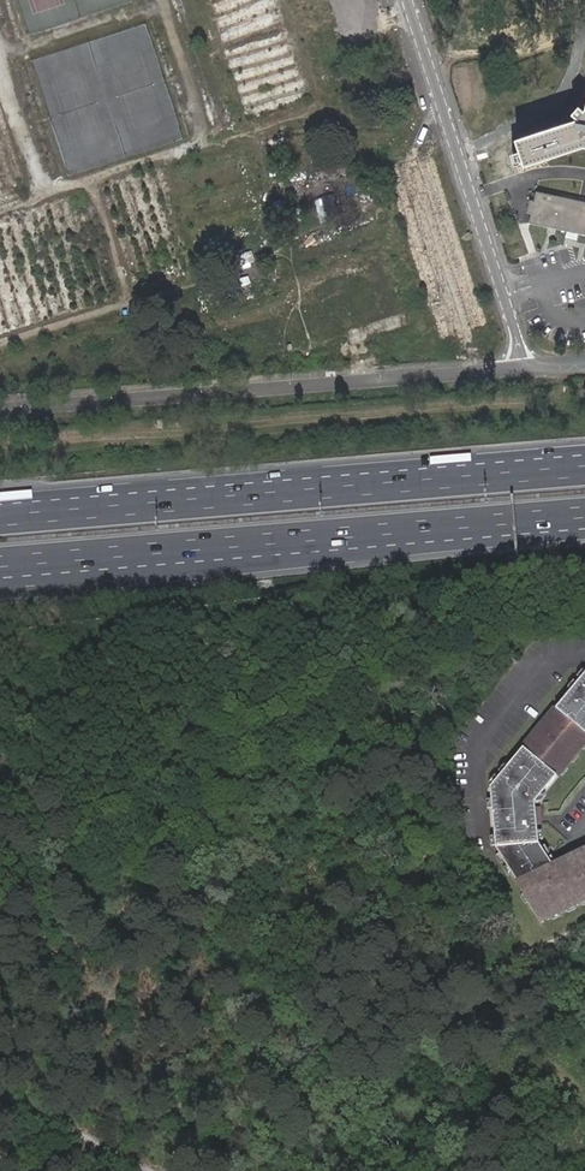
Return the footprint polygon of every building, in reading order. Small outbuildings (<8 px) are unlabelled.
[(147,20),(142,134),(154,135),(153,143),(160,143),(182,135),(183,128),(157,54),(157,50),(147,20)] [(580,107),(574,114),(579,119),(576,122),(518,140),(526,166),(584,147),(584,112),(580,107)] [(535,200),(530,199),(527,212),(532,213),(530,223),(584,234),(584,202),(536,191),(535,200)] [(508,239),(513,257),(529,252),(525,235),(508,239)] [(584,903),(584,853),(554,868),(539,845),(537,829),(540,828),(538,810),(533,811),(533,805),(534,803),(557,778),(584,744),(584,675),(557,710),(523,750),(491,789),(497,849),(543,923),(584,903)]
